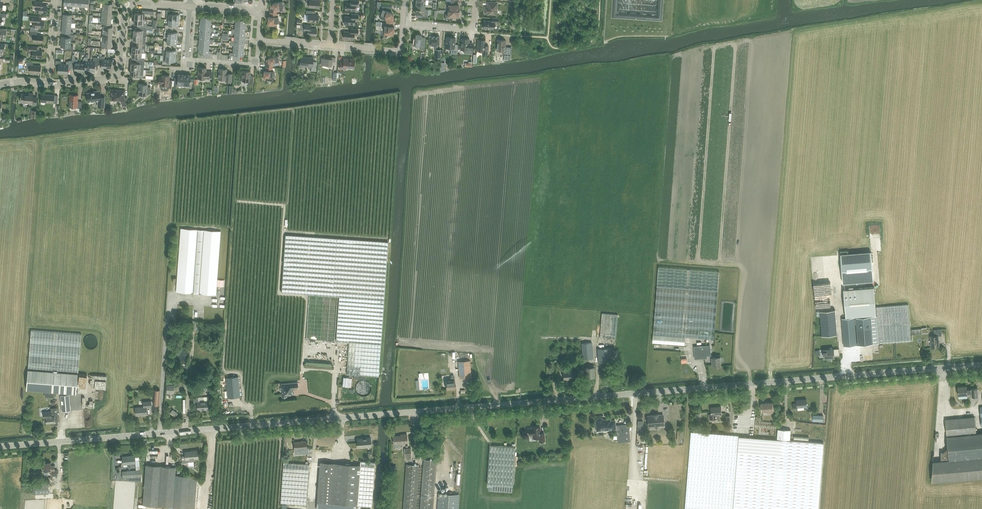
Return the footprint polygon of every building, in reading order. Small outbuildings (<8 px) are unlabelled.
[(306,2),(309,3),(309,7),(319,8),(320,1),(315,0),(306,0),(306,2)] [(345,10),(356,11),(356,6),(356,4),(358,4),(359,1),(351,0),(350,3),(346,3),(345,10)] [(270,9),(270,13),(277,13),(277,11),(284,10),(283,7),(283,6),(284,6),(284,5),(284,4),(284,3),(283,2),(282,2),(282,1),(273,3),(273,5),(272,5),(271,6),(271,7),(271,8),(270,9)] [(454,2),(446,1),(446,5),(449,5),(448,10),(458,11),(458,10),(459,10),(460,8),(459,7),(459,6),(453,5),(454,2)] [(44,5),(44,2),(34,2),(34,7),(37,7),(36,12),(47,13),(48,6),(44,5)] [(489,3),(489,6),(487,7),(485,7),(484,13),(487,13),(487,14),(496,15),(497,3),(488,2),(489,3)] [(415,8),(415,14),(417,14),(416,17),(427,18),(428,9),(425,9),(415,8)] [(380,18),(386,21),(386,22),(393,23),(393,19),(393,17),(393,16),(392,15),(391,15),(392,13),(383,9),(382,10),(381,11),(381,12),(380,13),(381,13),(381,14),(381,15),(380,18)] [(135,13),(134,18),(144,19),(145,14),(154,14),(154,11),(142,10),(142,13),(135,13)] [(166,10),(166,14),(167,14),(166,19),(169,19),(179,20),(179,15),(174,14),(174,11),(166,10)] [(308,22),(318,22),(319,15),(314,14),(314,11),(306,10),(306,14),(308,15),(308,22)] [(458,11),(448,10),(448,13),(445,14),(445,19),(452,20),(453,16),(458,17),(458,15),(459,15),(459,13),(458,12),(458,11)] [(277,13),(270,13),(270,17),(268,16),(268,25),(277,26),(277,23),(278,23),(278,17),(276,17),(277,13)] [(345,17),(344,24),(355,25),(355,21),(355,17),(358,18),(358,15),(352,14),(352,17),(345,17)] [(31,27),(31,30),(37,31),(37,27),(44,28),(44,21),(40,20),(40,17),(38,17),(31,16),(31,22),(34,22),(33,27),(31,27)] [(134,18),(134,24),(141,24),(141,27),(147,28),(152,28),(152,26),(147,26),(148,19),(144,19),(134,18)] [(483,29),(494,30),(494,23),(497,23),(498,18),(492,18),(491,21),(484,21),(483,29)] [(178,26),(179,20),(169,19),(168,25),(165,25),(165,28),(173,29),(173,26),(178,26)] [(393,23),(386,22),(386,26),(384,26),(384,27),(383,27),(383,28),(383,29),(383,30),(384,31),(384,32),(384,35),(390,35),(391,35),(392,35),(393,34),(393,33),(393,32),(394,32),(394,27),(393,26),(393,23)] [(307,31),(307,35),(316,36),(317,29),(310,29),(310,25),(304,25),(304,31),(307,31)] [(134,29),(133,35),(146,36),(147,30),(147,28),(141,27),(140,30),(134,29)] [(173,32),(173,29),(165,28),(165,32),(168,32),(167,37),(177,38),(178,33),(173,32)] [(343,38),(354,39),(354,34),(358,35),(358,29),(351,29),(350,32),(344,32),(344,35),(343,35),(343,36),(343,37),(343,38)] [(37,35),(37,31),(30,30),(30,36),(34,36),(34,41),(43,42),(43,35),(37,35)] [(61,36),(61,42),(71,42),(71,40),(74,40),(74,38),(75,38),(75,35),(68,34),(68,37),(61,36)] [(133,35),(133,41),(137,41),(137,44),(146,44),(146,36),(133,35)] [(413,39),(413,45),(415,45),(416,45),(416,46),(417,47),(417,48),(418,49),(419,49),(420,49),(424,50),(425,37),(422,37),(422,36),(422,35),(419,35),(416,35),(415,38),(414,38),(413,38),(413,39)] [(436,50),(435,57),(440,58),(441,50),(437,49),(438,45),(439,45),(439,36),(429,36),(429,44),(435,45),(435,50),(436,50)] [(177,44),(177,38),(167,37),(167,41),(164,40),(164,46),(172,47),(172,44),(177,44)] [(457,45),(455,45),(455,38),(454,38),(452,38),(452,37),(446,37),(446,42),(445,42),(444,48),(451,48),(451,53),(457,54),(458,45),(457,45)] [(464,53),(472,54),(472,50),(472,45),(469,45),(469,39),(466,39),(466,38),(465,38),(463,37),(463,38),(461,38),(461,49),(464,50),(464,53)] [(477,40),(477,51),(482,51),(482,54),(488,54),(488,46),(485,46),(485,44),(485,40),(482,40),(481,39),(479,39),(479,40),(477,40)] [(505,47),(505,40),(497,40),(496,50),(497,50),(498,52),(500,52),(501,50),(502,51),(502,54),(507,54),(508,47),(505,47)] [(71,42),(61,42),(61,47),(67,47),(67,50),(73,51),(73,45),(71,45),(71,42)] [(132,46),(132,52),(142,53),(145,53),(146,44),(137,44),(137,47),(132,46)] [(28,46),(27,50),(30,50),(33,51),(32,54),(32,57),(42,57),(42,50),(40,50),(37,50),(38,47),(30,46),(28,46)] [(164,46),(163,55),(176,56),(176,51),(171,50),(172,47),(164,46)] [(138,58),(138,61),(144,61),(145,58),(142,58),(142,53),(132,52),(132,57),(138,58)] [(162,61),(162,64),(170,65),(170,61),(176,62),(176,56),(163,55),(163,61),(162,61)] [(266,63),(266,67),(272,68),(273,66),(279,64),(279,61),(279,60),(280,59),(280,58),(279,57),(279,56),(278,56),(278,55),(271,57),(268,57),(269,59),(268,60),(267,60),(267,61),(266,62),(266,63)] [(99,58),(99,59),(102,59),(101,64),(101,69),(106,69),(107,59),(104,59),(105,56),(99,56),(99,58)] [(72,61),(72,66),(75,66),(74,72),(79,72),(80,62),(78,62),(78,59),(75,59),(75,57),(73,57),(72,61)] [(90,61),(90,71),(95,71),(95,64),(98,64),(99,62),(99,59),(99,58),(93,57),(93,61),(90,61)] [(317,62),(313,62),(313,58),(301,57),(300,66),(311,67),(311,70),(316,71),(317,62)] [(321,65),(332,66),(332,65),(335,65),(335,57),(324,57),(324,58),(321,58),(321,65)] [(340,69),(346,69),(346,66),(354,67),(355,59),(350,59),(344,59),(343,62),(340,62),(340,69)] [(58,73),(63,74),(64,64),(61,64),(61,61),(56,60),(55,64),(58,64),(58,73)] [(64,64),(63,74),(68,74),(69,67),(72,68),(72,66),(72,61),(69,60),(69,61),(66,61),(66,64),(64,64)] [(30,72),(40,73),(41,66),(33,65),(33,62),(27,61),(26,68),(30,68),(30,72)] [(131,63),(131,69),(141,69),(141,67),(144,67),(144,61),(138,61),(138,64),(131,63)] [(212,72),(206,71),(206,68),(199,67),(198,78),(206,79),(206,78),(211,79),(212,72)] [(272,71),(272,68),(266,67),(265,71),(264,71),(263,80),(273,80),(273,77),(274,77),(274,71),(272,71)] [(131,69),(130,74),(137,75),(136,78),(143,78),(144,72),(140,72),(141,69),(131,69)] [(226,81),(232,82),(232,74),(227,73),(227,69),(219,69),(218,79),(226,80),(226,81)] [(250,76),(251,71),(243,71),(242,81),(248,81),(248,84),(253,84),(254,76),(250,76)] [(174,78),(174,86),(177,86),(177,85),(190,86),(191,75),(186,75),(183,74),(183,75),(178,74),(178,78),(174,78)] [(162,83),(161,85),(161,88),(162,90),(167,90),(168,89),(168,88),(172,88),(172,80),(169,80),(169,76),(162,75),(162,78),(159,77),(159,83),(162,83)] [(147,87),(147,85),(140,84),(139,94),(146,95),(146,94),(150,94),(150,87),(147,87)] [(112,100),(122,100),(122,104),(127,105),(127,98),(124,97),(124,91),(111,90),(110,96),(112,96),(112,100)] [(98,106),(104,107),(105,97),(100,97),(100,91),(95,91),(95,92),(87,93),(88,102),(98,101),(98,106)] [(30,104),(37,105),(37,97),(33,97),(33,93),(29,93),(29,94),(21,94),(21,96),(20,96),(20,97),(21,97),(21,102),(30,102),(30,104)] [(41,102),(57,103),(58,95),(50,95),(47,95),(47,94),(41,94),(41,102)] [(69,106),(77,107),(77,108),(81,108),(82,101),(78,101),(78,95),(70,94),(69,106)] [(198,293),(203,230),(198,230),(180,228),(176,292),(193,293),(198,293)] [(198,293),(215,295),(220,231),(203,230),(198,293)] [(286,234),(282,292),(339,296),(336,341),(349,342),(347,374),(379,376),(384,300),(388,242),(286,234)] [(849,254),(849,250),(841,251),(843,283),(874,281),(871,253),(849,254)] [(659,267),(657,286),(718,291),(719,272),(659,267)] [(718,291),(657,286),(653,335),(685,337),(714,339),(718,291)] [(876,315),(874,287),(844,289),(846,317),(872,315),(872,317),(876,316),(876,315)] [(879,343),(911,341),(908,305),(876,307),(877,316),(879,343)] [(820,311),(822,336),(837,335),(835,310),(820,311)] [(600,337),(616,338),(618,314),(602,313),(600,337)] [(879,343),(877,316),(876,316),(872,317),(856,318),(856,319),(855,319),(855,324),(856,324),(858,345),(879,343)] [(857,345),(855,324),(855,319),(855,318),(842,319),(844,346),(857,345)] [(931,336),(932,347),(939,346),(939,335),(942,335),(941,329),(934,330),(935,336),(931,336)] [(28,369),(78,372),(81,334),(31,330),(28,369)] [(98,342),(98,340),(98,339),(97,338),(97,336),(96,335),(95,334),(93,333),(91,333),(89,333),(88,333),(86,334),(85,335),(84,336),(83,337),(83,338),(83,340),(83,343),(84,344),(85,345),(85,346),(87,347),(88,348),(90,348),(91,348),(93,348),(94,347),(95,346),(96,345),(97,344),(98,342)] [(685,337),(653,335),(653,343),(685,345),(685,337)] [(592,342),(582,343),(583,360),(594,359),(592,342)] [(694,347),(695,359),(706,358),(705,346),(694,347)] [(599,348),(599,362),(613,361),(613,347),(599,348)] [(839,349),(834,349),(832,349),(832,347),(830,347),(830,349),(823,350),(824,358),(834,357),(834,355),(839,354),(839,349)] [(712,358),(712,365),(715,365),(715,367),(721,367),(720,355),(717,355),(717,357),(712,358)] [(470,364),(459,365),(460,378),(471,377),(470,364)] [(591,367),(589,367),(587,367),(587,376),(595,376),(595,365),(591,365),(591,367)] [(26,390),(39,391),(76,393),(78,373),(28,370),(26,390)] [(564,371),(564,379),(574,378),(574,371),(564,371)] [(226,377),(228,397),(240,396),(239,376),(226,377)] [(451,381),(446,381),(447,389),(455,388),(455,377),(451,377),(451,381)] [(372,390),(372,389),(372,388),(371,386),(371,385),(370,384),(369,383),(367,382),(366,381),(364,381),(363,381),(361,382),(360,382),(359,383),(358,384),(357,386),(356,387),(356,389),(356,391),(357,392),(357,393),(358,394),(359,395),(360,396),(362,397),(363,397),(365,397),(367,396),(368,396),(369,395),(371,393),(371,392),(372,390)] [(290,395),(290,394),(294,393),(293,388),(298,388),(298,382),(281,383),(282,397),(287,396),(287,395),(290,395)] [(174,385),(167,385),(166,398),(173,398),(174,385)] [(967,386),(958,387),(959,398),(968,398),(968,397),(972,396),(978,396),(977,388),(971,388),(967,389),(967,386)] [(61,395),(62,411),(70,411),(69,395),(61,395)] [(193,398),(193,404),(197,404),(197,410),(210,409),(209,400),(198,401),(198,397),(193,398)] [(794,410),(795,410),(798,409),(797,407),(804,406),(804,409),(808,409),(808,406),(807,406),(807,399),(797,400),(797,403),(793,404),(794,410)] [(151,401),(144,402),(144,405),(143,405),(143,407),(135,408),(135,415),(147,414),(146,407),(151,407),(151,401)] [(768,411),(768,412),(773,412),(773,402),(762,403),(762,411),(768,411)] [(51,411),(44,412),(44,418),(46,418),(47,423),(55,422),(59,422),(58,415),(56,415),(56,413),(58,413),(58,407),(51,408),(51,411)] [(721,407),(711,407),(711,414),(709,414),(709,419),(719,418),(719,415),(722,415),(721,407)] [(659,415),(659,414),(652,415),(652,416),(648,416),(648,426),(657,425),(657,424),(664,423),(663,415),(659,415)] [(931,482),(981,477),(981,433),(981,431),(976,431),(974,417),(946,420),(949,460),(933,461),(933,462),(931,482)] [(603,420),(603,419),(601,418),(599,418),(597,419),(597,420),(596,420),(597,427),(598,431),(616,429),(615,421),(611,421),(610,419),(603,420)] [(617,426),(618,441),(618,442),(630,441),(629,425),(617,426)] [(532,427),(532,428),(528,429),(529,435),(533,434),(533,438),(539,437),(539,441),(545,440),(544,432),(540,433),(540,426),(532,427)] [(790,439),(791,430),(778,429),(778,436),(777,438),(784,439),(787,439),(790,439)] [(787,440),(787,439),(784,439),(784,440),(772,439),(739,436),(739,435),(703,432),(691,431),(685,508),(818,508),(821,472),(824,443),(810,442),(787,440)] [(402,434),(403,435),(393,436),(394,444),(408,443),(407,433),(402,434)] [(356,439),(357,448),(371,447),(370,438),(356,439)] [(307,441),(294,442),(295,454),(302,453),(302,454),(309,453),(308,448),(307,448),(307,441)] [(487,484),(513,486),(515,447),(490,445),(487,484)] [(194,462),(193,459),(198,459),(198,450),(193,450),(193,451),(185,452),(185,456),(181,457),(182,463),(194,462)] [(122,457),(123,465),(135,464),(135,456),(122,457)] [(437,460),(424,459),(420,508),(433,508),(437,460)] [(674,463),(634,460),(630,508),(670,508),(674,463)] [(361,465),(358,505),(372,506),(375,462),(361,461),(361,465)] [(51,471),(51,475),(58,475),(58,470),(55,470),(55,465),(51,465),(51,462),(43,463),(43,471),(51,471)] [(281,502),(307,504),(309,464),(283,462),(281,502)] [(320,462),(317,502),(358,505),(361,465),(320,462)] [(419,465),(406,464),(403,508),(416,508),(419,465)] [(146,465),(144,485),(143,505),(187,508),(190,476),(175,475),(175,467),(146,465)] [(140,470),(123,471),(123,480),(139,481),(139,476),(141,476),(140,470)] [(35,484),(35,494),(49,494),(48,484),(35,484)] [(459,494),(438,493),(437,508),(458,508),(459,494)]
